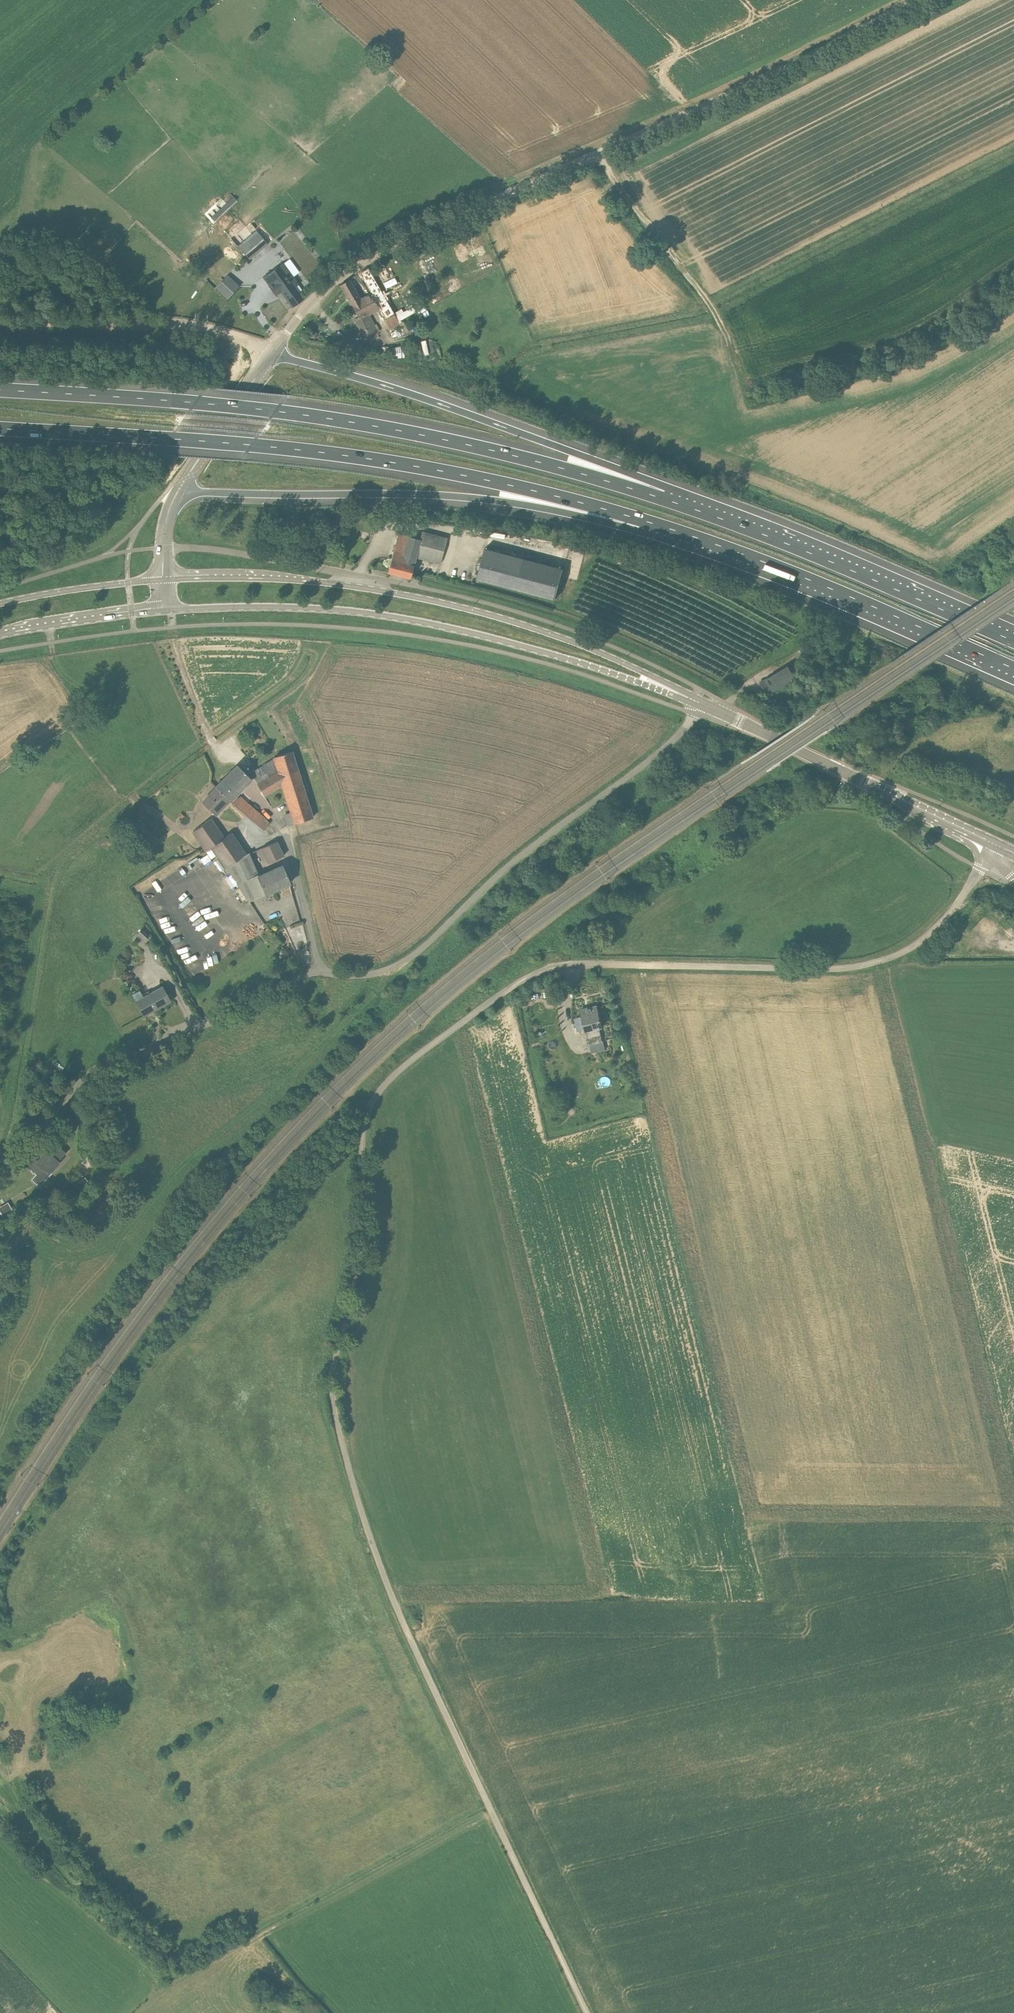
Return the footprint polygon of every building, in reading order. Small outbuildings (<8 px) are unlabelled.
[(249,260),(268,244),(256,230),(237,246),(249,260)] [(298,285),(282,263),(263,278),(270,286),(269,287),(276,296),(283,291),(294,307),(303,300),(294,288),(298,285)] [(349,280),(340,285),(359,318),(355,320),(365,339),(377,332),(367,314),(379,307),(387,322),(385,323),(389,329),(399,324),(368,268),(359,273),(371,294),(360,300),(349,280)] [(215,288),(226,299),(239,286),(228,275),(215,288)] [(317,332),(311,330),(308,336),(315,339),(317,332)] [(394,346),(394,357),(406,356),(405,345),(394,346)] [(440,564),(447,538),(422,531),(420,539),(398,534),(388,572),(410,578),(416,558),(440,564)] [(564,569),(524,558),(485,548),(477,579),(516,589),(555,599),(564,569)] [(795,678),(788,666),(771,676),(759,683),(767,695),(795,678)] [(312,818),(291,751),(274,757),(251,773),(258,785),(264,795),(283,784),(291,812),(284,815),(288,826),(312,818)] [(217,786),(229,801),(251,778),(238,765),(217,786)] [(229,801),(217,786),(202,802),(215,815),(229,801)] [(264,830),(269,824),(265,818),(241,797),(233,804),(264,830)] [(223,837),(210,819),(193,831),(206,851),(212,847),(223,837)] [(246,854),(230,832),(223,837),(212,847),(227,869),(227,868),(246,854)] [(148,857),(158,851),(150,841),(141,846),(148,857)] [(267,864),(284,856),(277,841),(260,849),(267,864)] [(246,855),(246,854),(227,868),(245,895),(249,901),(249,902),(266,895),(266,894),(258,875),(258,876),(249,853),(246,855)] [(290,883),(282,865),(258,875),(266,894),(290,883)] [(145,942),(150,935),(142,928),(137,934),(145,942)] [(171,1001),(162,987),(143,997),(139,991),(132,995),(144,1016),(171,1001)] [(602,1027),(597,1006),(580,1010),(585,1031),(586,1031),(590,1045),(603,1041),(599,1028),(602,1027)] [(603,1041),(590,1045),(592,1053),(605,1050),(603,1041)] [(28,1168),(34,1173),(36,1175),(31,1180),(40,1187),(52,1174),(50,1172),(58,1162),(57,1161),(64,1152),(55,1145),(48,1153),(46,1151),(38,1160),(36,1159),(28,1168)] [(91,1174),(99,1168),(90,1155),(82,1161),(91,1174)] [(81,1192),(91,1185),(85,1177),(76,1185),(81,1192)] [(12,1210),(8,1203),(0,1208),(0,1210),(3,1215),(12,1210)]
